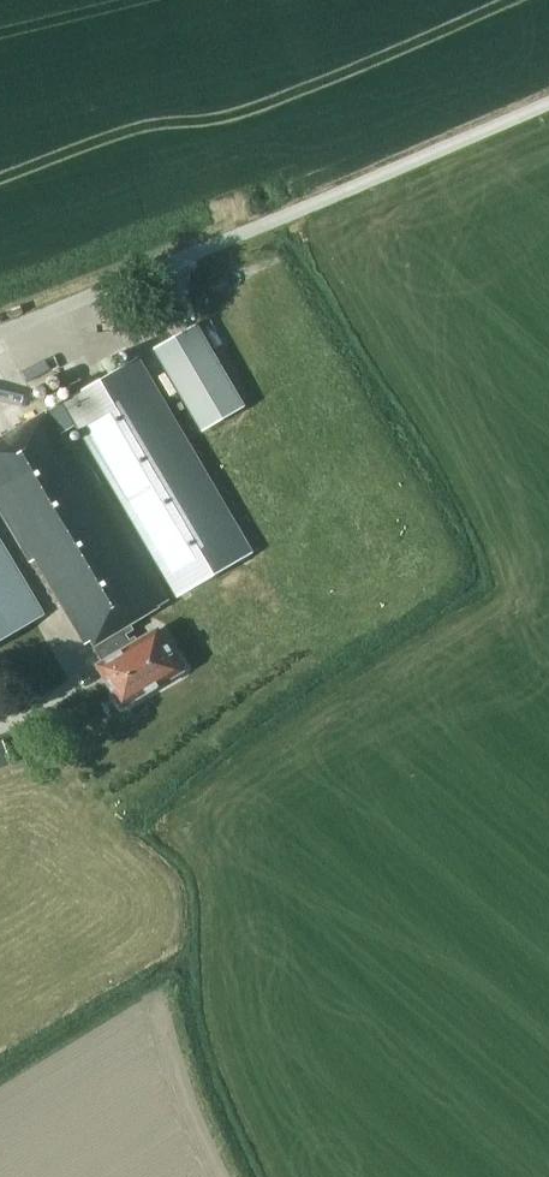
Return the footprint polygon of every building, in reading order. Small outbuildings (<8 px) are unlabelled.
[(155,348),(203,431),(245,406),(196,324),(155,348)] [(0,439),(0,509),(30,560),(35,557),(86,644),(91,640),(105,664),(102,666),(123,702),(178,670),(157,633),(155,634),(153,632),(140,641),(141,643),(139,644),(135,638),(129,641),(125,634),(133,630),(130,625),(158,608),(170,601),(101,485),(102,484),(91,467),(68,429),(77,424),(178,597),(253,553),(138,358),(63,402),(0,439)] [(46,612),(0,535),(0,639),(46,612)] [(12,765),(3,740),(0,741),(0,769),(12,765)]
